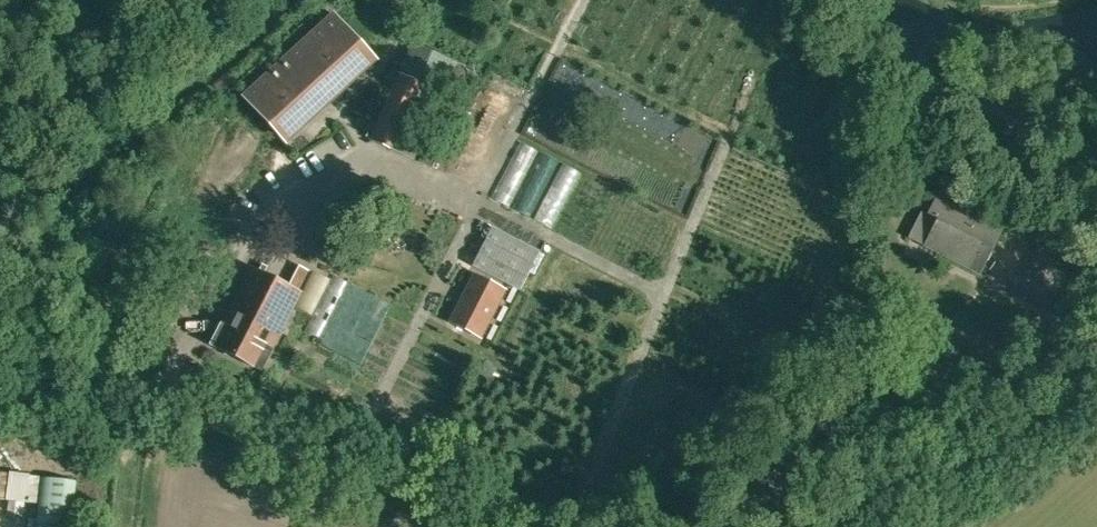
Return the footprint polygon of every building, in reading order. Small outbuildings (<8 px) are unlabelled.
[(311,35),(345,73),(367,53),(369,55),(370,53),(334,14),(311,35)] [(323,93),(345,73),(311,35),(288,55),(323,93)] [(438,51),(421,88),(396,77),(368,140),(392,151),(411,160),(412,157),(431,166),(440,147),(421,139),(458,60),(438,51)] [(266,75),(301,113),(323,93),(288,55),(266,75)] [(280,136),(281,135),(279,133),(301,113),(266,75),(243,96),(280,136)] [(508,205),(537,151),(519,141),(491,196),(508,205)] [(530,216),(559,162),(541,153),(513,207),(530,216)] [(551,228),(580,173),(563,164),(534,218),(551,228)] [(981,274),(993,249),(1006,223),(939,190),(932,204),(927,201),(909,238),(981,274)] [(520,290),(540,251),(492,226),(472,265),(520,290)] [(263,274),(266,267),(261,264),(258,271),(250,267),(210,345),(262,371),(302,292),(300,292),(310,271),(298,265),(288,286),(263,274)] [(314,270),(295,306),(312,315),(331,279),(314,270)] [(475,274),(459,304),(450,321),(480,337),(505,290),(475,274)] [(331,279),(312,315),(304,331),(321,340),(349,285),(332,276),(331,279)] [(30,475),(27,502),(26,502),(36,504),(40,476),(30,475)] [(35,526),(71,526),(76,481),(41,477),(35,526)]
